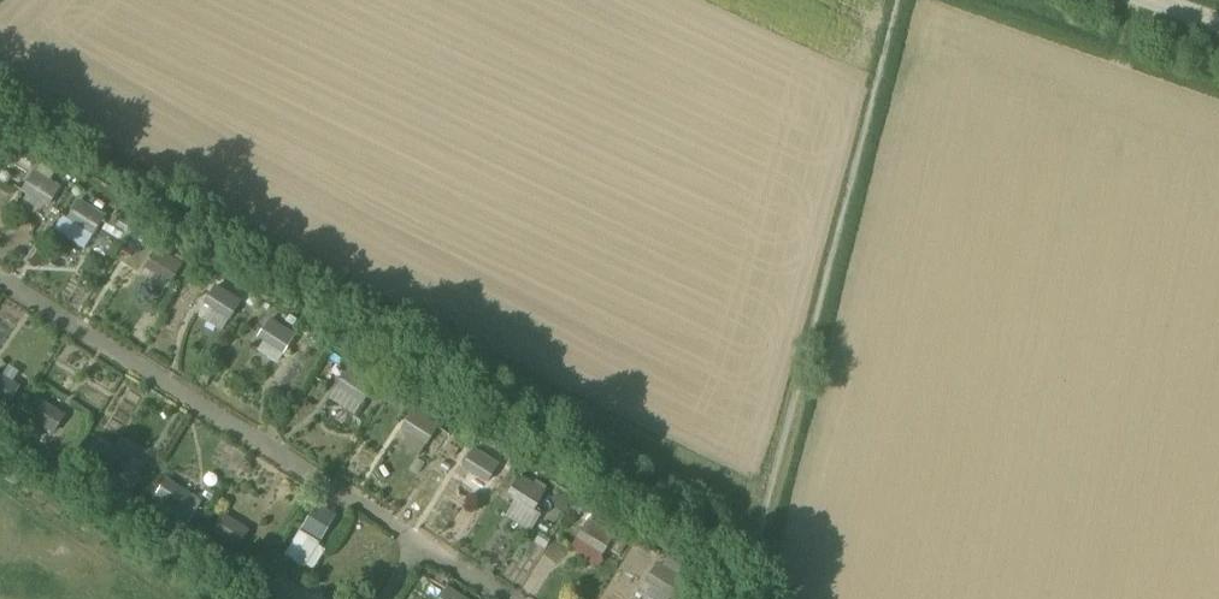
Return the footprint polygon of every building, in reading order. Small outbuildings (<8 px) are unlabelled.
[(15,197),(38,214),(60,183),(37,166),(15,197)] [(77,194),(54,228),(83,247),(106,213),(77,194)] [(157,245),(139,270),(164,288),(182,263),(157,245)] [(195,305),(221,326),(241,301),(214,280),(195,305)] [(271,317),(252,345),(276,361),(295,333),(271,317)] [(12,395),(16,375),(0,373),(0,393),(12,395)] [(328,400),(355,412),(364,392),(336,380),(328,400)] [(53,437),(67,412),(37,395),(23,420),(53,437)] [(395,431),(424,446),(437,421),(409,406),(395,431)] [(475,442),(460,461),(485,479),(500,460),(475,442)] [(109,445),(98,474),(134,487),(144,457),(109,445)] [(511,496),(503,516),(530,527),(537,509),(534,508),(544,483),(514,471),(505,494),(511,496)] [(157,486),(183,500),(189,490),(163,475),(157,486)] [(158,485),(149,495),(181,524),(201,501),(191,492),(180,505),(158,485)] [(331,517),(316,508),(303,529),(318,538),(331,517)] [(585,515),(569,546),(597,561),(613,530),(585,515)] [(298,527),(282,553),(302,565),(318,540),(298,527)] [(686,567),(658,552),(638,593),(650,598),(670,598),(686,567)] [(278,573),(263,598),(265,598),(319,598),(278,573)] [(445,583),(435,598),(469,598),(445,583)]
